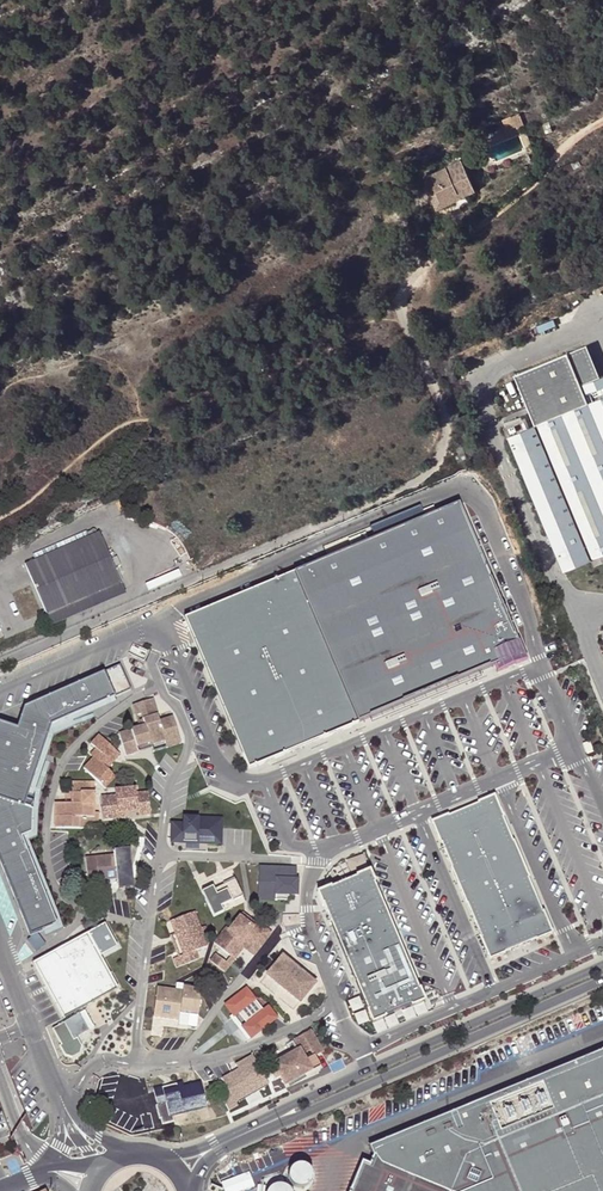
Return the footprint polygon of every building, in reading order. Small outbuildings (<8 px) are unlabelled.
[(518,114),(503,121),(507,131),(522,125),(518,114)] [(459,156),(461,161),(469,178),(477,174),(467,152),(459,156)] [(437,207),(474,190),(469,178),(461,161),(430,174),(424,177),(429,188),(434,185),(440,199),(435,201),(437,207)] [(420,168),(424,177),(430,174),(427,166),(420,168)] [(434,185),(429,188),(435,201),(440,199),(434,185)] [(364,193),(372,213),(382,208),(374,189),(364,193)] [(602,376),(589,344),(517,374),(530,405),(538,425),(510,435),(566,570),(602,555),(602,376)] [(426,516),(184,618),(248,769),(494,666),(496,673),(527,660),(519,641),(518,641),(459,502),(453,505),(451,500),(442,504),(444,509),(436,512),(426,516)] [(423,510),(426,516),(436,512),(434,505),(423,510)] [(99,532),(66,546),(24,564),(47,615),(121,582),(99,532)] [(121,582),(47,615),(52,626),(126,593),(121,582)] [(21,806),(47,726),(108,700),(97,675),(2,716),(0,723),(0,799),(21,806)] [(134,706),(137,717),(143,715),(147,725),(141,727),(115,737),(124,760),(133,756),(131,750),(142,746),(143,748),(154,743),(156,747),(179,739),(173,723),(161,727),(152,699),(134,706)] [(143,715),(137,717),(141,727),(147,725),(143,715)] [(91,743),(96,748),(100,752),(93,759),(83,769),(101,786),(113,774),(106,769),(119,755),(98,736),(91,743)] [(131,750),(133,756),(145,752),(147,758),(181,746),(179,739),(156,747),(154,743),(143,748),(142,746),(131,750)] [(590,741),(582,744),(586,756),(594,753),(590,741)] [(100,752),(96,748),(89,755),(93,759),(100,752)] [(116,777),(113,774),(101,786),(105,789),(116,777)] [(72,783),(72,792),(72,804),(65,804),(56,804),(56,817),(60,817),(60,829),(97,830),(97,813),(94,813),(94,784),(72,783)] [(117,813),(124,812),(137,811),(138,816),(150,815),(148,794),(136,795),(135,789),(115,791),(115,797),(101,798),(103,819),(118,818),(117,813)] [(494,796),(431,822),(489,959),(552,933),(494,796)] [(29,937),(39,933),(54,927),(21,842),(31,838),(28,808),(21,806),(0,799),(0,864),(29,937)] [(179,842),(221,844),(222,820),(184,819),(184,826),(179,826),(179,842)] [(98,882),(115,880),(115,874),(130,873),(128,851),(113,852),(114,857),(85,859),(87,887),(99,887),(98,882)] [(258,872),(258,899),(274,900),(274,894),(286,895),(296,895),(296,880),(294,880),(295,868),(276,868),(276,873),(258,872)] [(369,871),(317,893),(372,1023),(424,1001),(369,871)] [(115,874),(115,880),(115,883),(131,882),(130,873),(115,874)] [(218,880),(216,877),(198,886),(212,915),(221,910),(219,906),(243,895),(232,873),(223,877),(218,880)] [(246,903),(243,895),(219,906),(221,910),(233,904),(236,908),(246,903)] [(245,911),(242,915),(255,925),(258,921),(245,911)] [(169,922),(175,935),(183,956),(178,958),(173,960),(177,968),(198,959),(195,951),(207,946),(204,938),(200,929),(194,912),(169,922)] [(227,928),(216,943),(232,956),(242,944),(240,942),(243,938),(257,948),(263,940),(266,942),(274,931),(259,920),(258,921),(255,925),(242,915),(230,930),(227,928)] [(45,946),(39,933),(29,937),(29,939),(27,941),(35,952),(45,946)] [(36,962),(33,963),(63,1018),(118,989),(87,933),(36,962)] [(183,956),(175,935),(170,936),(178,958),(183,956)] [(257,948),(243,938),(240,942),(242,944),(232,956),(237,960),(247,948),(256,955),(266,942),(263,940),(257,948)] [(228,962),(217,953),(211,960),(227,973),(233,965),(228,962)] [(232,956),(228,962),(233,965),(237,960),(232,956)] [(262,980),(296,1007),(314,984),(282,957),(262,980)] [(176,983),(175,991),(183,992),(183,988),(190,988),(191,984),(176,983)] [(156,988),(153,1013),(179,1017),(179,1013),(198,1015),(201,990),(190,988),(183,988),(183,992),(175,991),(156,988)] [(237,1017),(235,1013),(217,1027),(232,1046),(245,1034),(244,1032),(247,1029),(253,1036),(265,1027),(254,1014),(263,1007),(255,997),(246,1004),(248,1008),(237,1017)] [(246,1004),(235,1013),(237,1017),(248,1008),(246,1004)] [(266,1010),(264,1012),(272,1021),(276,1026),(284,1020),(272,1006),(266,1010)] [(266,1010),(263,1007),(254,1014),(265,1027),(272,1021),(264,1012),(266,1010)] [(81,1013),(50,1030),(58,1045),(57,1047),(63,1058),(69,1059),(76,1055),(78,1048),(72,1038),(89,1029),(81,1013)] [(179,1017),(153,1013),(152,1022),(163,1023),(162,1026),(187,1029),(188,1018),(179,1017)] [(329,1055),(318,1032),(298,1042),(300,1046),(287,1052),(289,1056),(279,1061),(288,1078),(299,1074),(312,1067),(307,1058),(304,1051),(311,1048),(314,1055),(317,1061),(329,1055)] [(400,1133),(369,1146),(373,1157),(370,1163),(363,1160),(350,1190),(602,1190),(602,1050),(400,1133)] [(314,1055),(307,1058),(312,1067),(319,1064),(317,1061),(314,1055)] [(236,1066),(238,1070),(255,1061),(253,1056),(236,1066)] [(255,1061),(238,1070),(222,1080),(227,1088),(219,1093),(229,1111),(238,1106),(236,1103),(269,1084),(255,1061)] [(312,1067),(299,1074),(301,1079),(314,1072),(312,1067)] [(141,1121),(151,1091),(115,1080),(106,1110),(141,1121)] [(165,1092),(164,1088),(154,1090),(163,1125),(175,1122),(174,1116),(207,1108),(201,1083),(183,1087),(165,1092)] [(182,1083),(164,1088),(165,1092),(183,1087),(182,1083)] [(312,1178),(314,1174),(313,1170),(312,1166),(309,1163),(305,1161),(301,1160),(297,1161),(294,1163),(291,1166),(290,1169),(289,1173),(290,1177),(292,1180),(295,1183),(299,1184),(303,1184),(307,1183),(310,1181),(312,1178)] [(292,1187),(290,1184),(286,1181),(282,1180),(277,1180),(273,1182),(269,1185),(267,1189),(266,1190),(294,1190),(292,1187)]
